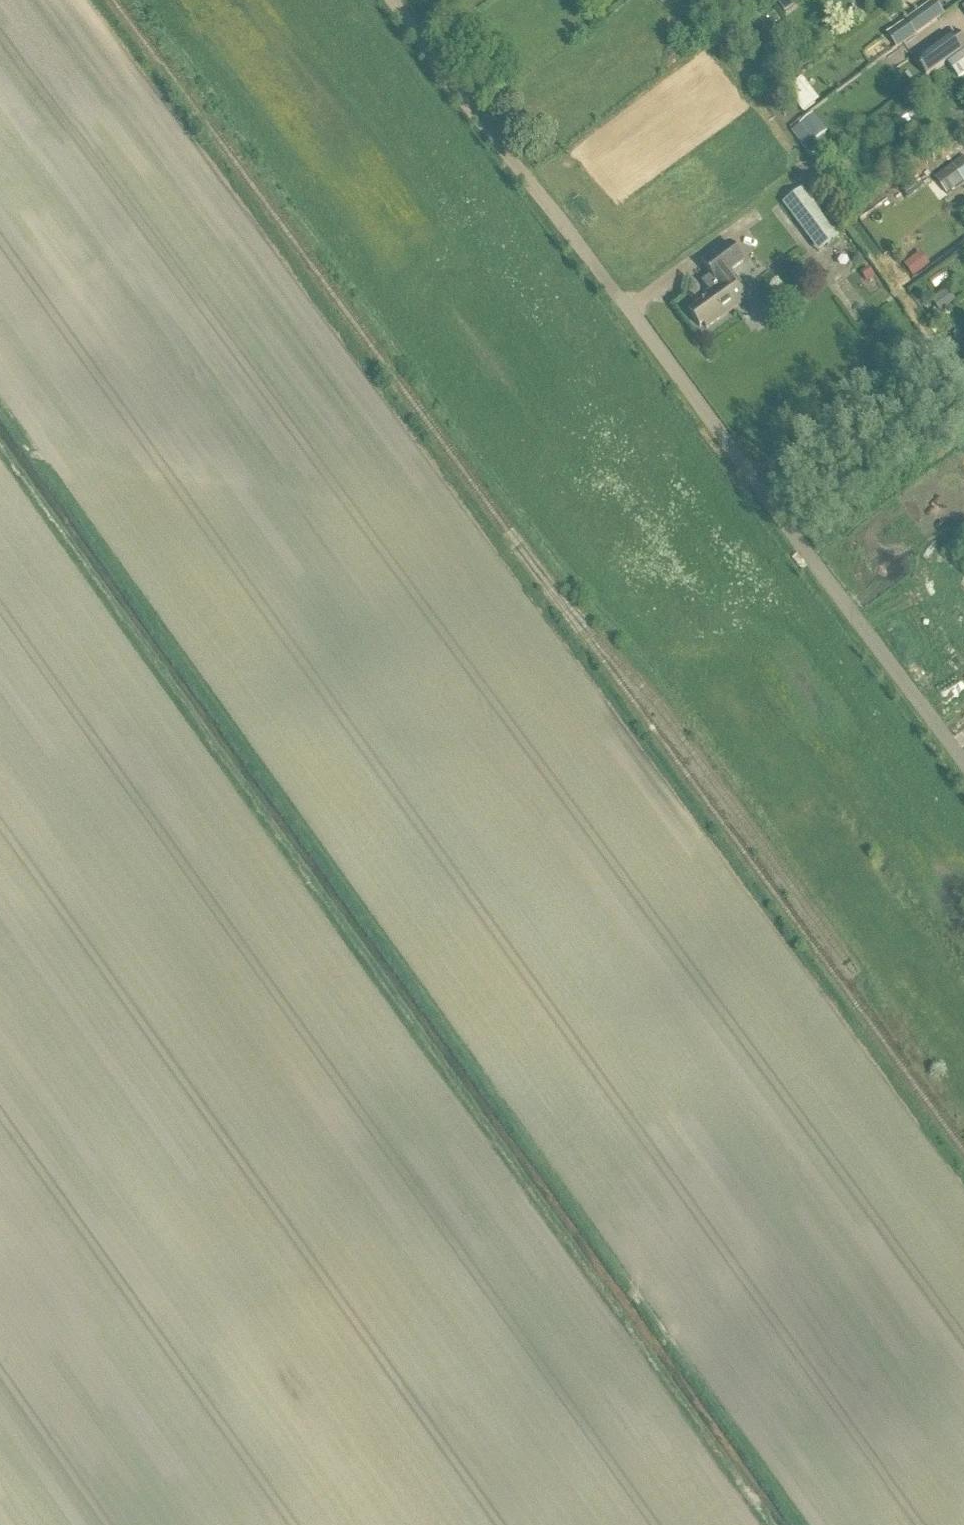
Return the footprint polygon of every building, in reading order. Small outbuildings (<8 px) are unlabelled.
[(899,50),(945,17),(934,3),(888,36),(899,50)] [(927,79),(963,52),(963,41),(960,36),(918,66),(927,79)] [(949,66),(960,81),(963,78),(963,55),(949,66)] [(800,91),(789,99),(800,113),(810,105),(800,91)] [(901,133),(917,121),(910,111),(894,123),(901,133)] [(825,134),(812,117),(799,127),(813,144),(825,134)] [(953,168),(936,181),(951,202),(963,193),(963,183),(953,168)] [(838,239),(803,191),(783,207),(818,254),(838,239)] [(688,315),(699,330),(703,327),(706,331),(749,300),(730,274),(742,265),(728,245),(701,265),(711,279),(708,282),(706,289),(709,293),(705,296),(708,301),(688,315)] [(910,278),(928,266),(919,253),(901,265),(910,278)] [(942,272),(929,283),(935,290),(948,280),(942,272)] [(939,315),(955,304),(946,291),(930,302),(939,315)] [(954,336),(963,344),(963,332),(960,329),(954,336)]
